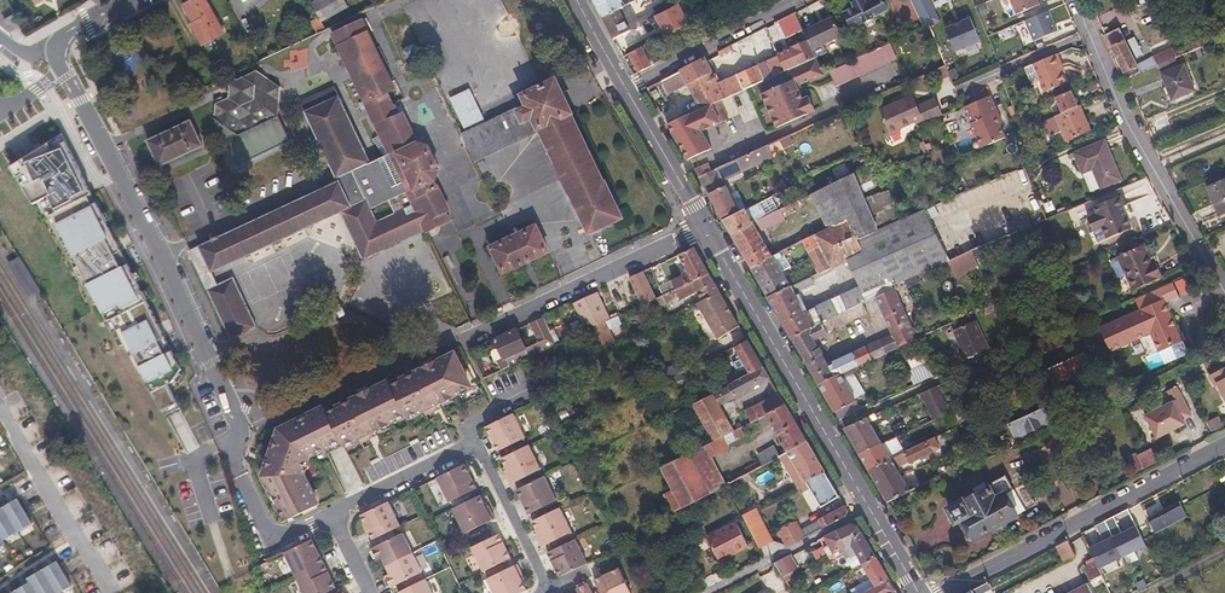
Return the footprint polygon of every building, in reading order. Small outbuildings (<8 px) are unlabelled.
[(9,11),(5,0),(0,0),(0,15),(9,11)] [(224,34),(205,0),(190,0),(184,3),(194,22),(192,23),(203,45),(224,34)] [(311,2),(319,17),(325,28),(326,30),(331,28),(354,16),(345,0),(315,0),(311,2)] [(634,0),(624,0),(622,1),(622,0),(594,0),(603,17),(629,3),(634,0)] [(614,38),(656,16),(669,8),(665,0),(646,11),(647,13),(637,19),(629,3),(603,17),(614,38)] [(700,0),(685,0),(679,4),(683,12),(701,1),(700,0)] [(846,13),(853,26),(888,9),(883,0),(875,0),(867,4),(865,0),(860,0),(854,3),(856,8),(846,13)] [(930,0),(911,0),(924,27),(927,26),(940,20),(930,0)] [(1016,14),(1040,5),(1038,0),(1011,0),(1016,14)] [(666,35),(689,22),(683,12),(679,4),(669,8),(656,16),(666,35)] [(1025,20),(1034,40),(1058,31),(1050,10),(1025,20)] [(795,12),(777,21),(785,39),(801,31),(802,32),(804,31),(795,12)] [(12,31),(21,26),(15,14),(5,20),(12,31)] [(809,41),(813,51),(843,36),(833,16),(804,30),(809,41)] [(319,32),(325,28),(319,17),(312,20),(319,32)] [(955,33),(947,36),(957,59),(983,48),(972,25),(965,29),(955,33)] [(1103,35),(1109,47),(1111,45),(1125,72),(1138,66),(1120,27),(1106,34),(1103,35)] [(661,50),(656,40),(630,54),(640,72),(660,61),(656,53),(661,50)] [(1190,44),(1193,50),(1202,46),(1199,40),(1190,44)] [(816,57),(813,51),(809,41),(779,55),(786,70),(804,63),(812,59),(816,57)] [(890,43),(829,71),(835,86),(897,58),(890,43)] [(446,212),(449,210),(437,185),(435,186),(433,180),(435,179),(438,168),(428,147),(417,143),(415,144),(412,138),(414,137),(403,112),(399,114),(395,105),(393,106),(387,93),(387,92),(369,99),(365,90),(368,88),(349,48),(342,51),(414,204),(378,222),(353,170),(370,162),(334,85),(301,101),(339,182),(314,193),(260,218),(190,251),(232,338),(255,327),(257,326),(234,278),(217,285),(211,272),(341,210),(364,259),(449,219),(446,212)] [(1177,57),(1173,48),(1153,57),(1157,65),(1158,65),(1175,58),(1177,57)] [(1200,49),(1190,53),(1194,61),(1204,56),(1200,49)] [(1059,53),(1034,64),(1046,90),(1066,82),(1062,72),(1060,66),(1064,64),(1059,53)] [(779,55),(717,83),(724,98),(757,84),(766,80),(776,76),(786,70),(779,55)] [(825,75),(816,57),(757,84),(777,127),(815,110),(808,97),(803,99),(800,93),(802,92),(800,84),(810,80),(810,82),(825,75)] [(717,83),(705,58),(663,80),(669,92),(688,82),(701,108),(715,102),(720,100),(724,98),(717,83)] [(1158,65),(1162,74),(1180,67),(1175,58),(1158,65)] [(951,62),(945,65),(954,86),(960,83),(951,62)] [(1162,74),(1173,99),(1195,90),(1184,65),(1180,67),(1162,74)] [(229,97),(216,103),(214,117),(229,127),(239,134),(244,132),(278,116),(280,102),(281,87),(257,71),(230,83),(229,97)] [(529,104),(464,135),(476,160),(541,129),(591,233),(623,218),(606,181),(604,181),(572,115),(573,114),(557,81),(525,96),(529,104)] [(472,87),(452,96),(467,130),(487,120),(472,87)] [(1072,90),(1056,97),(1063,113),(1078,106),(1072,90)] [(915,122),(917,126),(943,115),(934,96),(917,105),(912,95),(879,110),(885,124),(884,128),(887,135),(891,136),(899,132),(901,128),(915,122)] [(969,127),(979,149),(1006,137),(1001,125),(998,118),(1001,117),(992,96),(964,109),(971,126),(969,127)] [(729,119),(720,100),(668,123),(689,159),(712,148),(702,131),(729,119)] [(1063,113),(1056,115),(1067,140),(1090,130),(1080,105),(1078,106),(1063,113)] [(203,145),(191,120),(149,141),(160,166),(203,145)] [(157,396),(162,406),(178,401),(168,384),(180,365),(165,336),(125,255),(82,168),(63,131),(11,163),(36,203),(43,198),(51,210),(47,212),(106,322),(111,319),(114,325),(132,361),(157,396)] [(746,208),(738,191),(731,193),(725,180),(786,151),(784,148),(795,144),(791,136),(768,146),(730,164),(700,178),(724,219),(746,208)] [(1078,161),(1108,149),(1105,141),(1075,153),(1078,161)] [(1108,149),(1078,161),(1092,191),(1121,179),(1108,149)] [(724,152),(693,166),(700,178),(730,164),(724,152)] [(879,174),(874,164),(856,173),(860,183),(879,174)] [(856,173),(811,194),(827,228),(835,224),(836,226),(849,219),(858,238),(879,229),(867,199),(863,192),(883,183),(879,174),(860,183),(856,173)] [(1208,187),(1219,215),(1224,212),(1224,179),(1208,187)] [(953,182),(945,186),(951,198),(958,195),(953,182)] [(879,229),(904,218),(896,199),(893,200),(890,191),(867,199),(879,229)] [(1102,228),(1106,238),(1133,227),(1123,206),(1128,204),(1123,194),(1093,207),(1096,213),(1088,217),(1094,232),(1102,228)] [(776,211),(771,214),(775,222),(785,218),(783,214),(810,200),(808,196),(789,205),(776,211)] [(774,206),(776,211),(789,205),(786,199),(774,206)] [(767,216),(759,201),(746,208),(724,219),(732,233),(754,223),(767,216)] [(893,285),(950,261),(949,259),(926,209),(904,218),(879,229),(858,238),(864,251),(847,259),(848,261),(860,287),(867,301),(877,296),(894,288),(893,285)] [(858,238),(849,219),(836,226),(835,224),(827,228),(814,234),(820,246),(831,268),(848,261),(847,259),(864,251),(858,238)] [(773,256),(754,223),(732,233),(752,268),(767,260),(766,259),(773,256)] [(536,225),(492,247),(504,273),(549,252),(536,225)] [(1098,241),(1106,238),(1102,228),(1094,232),(1098,241)] [(803,240),(810,254),(820,246),(814,234),(803,240)] [(1147,243),(1117,256),(1133,290),(1162,276),(1155,261),(1152,262),(1147,249),(1149,248),(1147,243)] [(810,254),(811,257),(819,274),(831,268),(820,246),(810,254)] [(1152,246),(1149,248),(1147,249),(1152,262),(1155,261),(1158,260),(1152,246)] [(709,274),(694,248),(679,254),(683,262),(677,265),(683,276),(673,280),(677,289),(709,274)] [(789,268),(781,256),(789,252),(787,248),(773,256),(766,259),(767,260),(752,268),(760,281),(782,271),(789,268)] [(1126,293),(1133,290),(1117,256),(1107,260),(1118,285),(1121,283),(1126,293)] [(630,277),(643,304),(657,298),(653,290),(644,271),(630,277)] [(792,286),(782,271),(760,281),(769,297),(792,286)] [(677,289),(675,290),(680,300),(698,292),(703,300),(720,292),(709,274),(677,289)] [(837,315),(863,303),(867,301),(860,287),(805,313),(796,294),(816,284),(812,277),(792,286),(769,297),(781,317),(792,336),(837,315)] [(673,280),(660,286),(664,295),(672,291),(675,290),(677,289),(673,280)] [(1180,296),(1173,281),(1135,298),(1140,309),(1100,326),(1111,351),(1151,334),(1159,352),(1170,346),(1183,340),(1166,303),(1180,296)] [(660,286),(653,290),(657,298),(663,296),(664,295),(660,286)] [(917,338),(894,288),(877,296),(882,307),(895,334),(900,346),(917,338)] [(664,295),(663,296),(666,302),(675,298),(672,291),(664,295)] [(576,303),(588,330),(592,328),(611,319),(599,292),(576,303)] [(703,300),(697,303),(717,337),(740,326),(720,292),(703,300)] [(841,326),(868,313),(863,303),(837,315),(841,326)] [(826,343),(824,336),(829,334),(828,331),(841,326),(837,315),(792,336),(809,365),(824,357),(817,346),(826,343)] [(616,342),(610,329),(623,323),(619,316),(611,319),(592,328),(602,349),(616,342)] [(516,355),(507,334),(496,339),(506,359),(502,361),(505,368),(520,361),(557,345),(544,317),(530,323),(540,344),(516,355)] [(977,321),(955,330),(964,349),(961,350),(965,359),(990,348),(977,321)] [(1073,325),(1028,345),(1034,358),(1078,338),(1073,325)] [(900,346),(895,334),(880,342),(885,353),(900,346)] [(748,340),(735,346),(740,355),(733,363),(736,369),(725,376),(726,378),(713,385),(716,391),(764,367),(748,340)] [(1183,340),(1170,346),(1175,357),(1189,352),(1183,340)] [(885,353),(880,342),(866,348),(872,359),(885,353)] [(841,374),(872,359),(866,348),(829,366),(824,357),(809,365),(820,384),(841,374)] [(331,406),(328,401),(321,405),(331,427),(273,454),(268,467),(271,473),(269,474),(289,515),(322,500),(307,468),(313,450),(344,434),(348,440),(363,433),(365,438),(380,430),(379,427),(395,419),(394,417),(409,409),(411,413),(426,405),(430,411),(444,404),(443,400),(459,393),(458,390),(474,383),(457,350),(442,357),(440,354),(425,362),(426,364),(394,379),(393,376),(377,384),(376,381),(361,389),(361,391),(340,402),(341,405),(332,409),(331,406)] [(912,374),(916,384),(934,376),(929,364),(924,354),(910,360),(914,371),(912,374)] [(1071,374),(1065,360),(1041,372),(1046,385),(1071,374)] [(671,377),(678,374),(674,366),(659,373),(664,381),(671,377)] [(1209,375),(1214,383),(1217,382),(1224,398),(1224,366),(1209,375)] [(716,391),(714,393),(720,404),(770,378),(764,367),(716,391)] [(685,380),(681,372),(678,374),(671,377),(676,385),(685,380)] [(856,400),(841,374),(820,384),(836,411),(856,400)] [(933,420),(964,406),(950,381),(946,382),(921,393),(933,420)] [(1168,389),(1174,399),(1183,395),(1177,384),(1168,389)] [(735,431),(720,404),(714,393),(693,404),(714,441),(724,436),(735,431)] [(747,411),(753,422),(760,419),(786,405),(780,394),(747,411)] [(1174,399),(1145,414),(1157,437),(1185,423),(1183,419),(1192,414),(1183,395),(1174,399)] [(840,419),(861,409),(856,400),(836,411),(840,419)] [(273,454),(331,427),(321,405),(286,421),(287,423),(282,426),(273,454)] [(786,405),(760,419),(764,426),(771,422),(788,451),(808,441),(786,405)] [(1015,437),(1055,418),(1049,405),(1009,424),(1015,437)] [(867,418),(861,409),(840,419),(845,427),(867,418)] [(523,437),(512,413),(485,426),(489,435),(492,433),(496,440),(492,442),(496,450),(523,437)] [(882,443),(870,422),(867,417),(867,418),(845,427),(861,453),(882,443)] [(735,431),(724,436),(729,445),(746,436),(742,428),(739,429),(735,431)] [(730,448),(729,445),(724,436),(714,441),(705,446),(712,458),(730,448)] [(906,455),(910,462),(939,447),(935,437),(913,448),(905,452),(906,455)] [(808,441),(788,451),(797,466),(807,482),(826,472),(808,441)] [(899,447),(902,453),(905,452),(913,448),(910,442),(899,447)] [(891,458),(882,443),(861,453),(870,470),(891,458)] [(539,469),(527,445),(500,458),(504,465),(512,482),(539,469)] [(763,465),(780,456),(774,445),(757,454),(761,460),(763,465)] [(726,485),(712,458),(705,446),(690,453),(711,493),(726,485)] [(673,489),(682,509),(711,493),(690,453),(661,467),(673,489)] [(898,470),(893,462),(900,458),(898,455),(891,458),(870,470),(877,481),(898,470)] [(763,465),(761,460),(736,474),(739,479),(763,465)] [(466,463),(439,476),(451,501),(478,487),(474,481),(472,482),(468,473),(470,472),(466,463)] [(509,483),(512,482),(504,465),(501,467),(509,483)] [(790,470),(800,486),(807,482),(797,466),(790,470)] [(910,491),(902,477),(898,470),(877,481),(889,502),(910,491)] [(826,472),(807,482),(822,507),(841,496),(826,472)] [(940,476),(945,484),(953,480),(954,480),(950,472),(940,476)] [(1015,490),(1006,474),(988,484),(990,487),(977,494),(965,501),(964,499),(949,508),(956,522),(962,519),(973,538),(976,537),(977,538),(995,528),(999,530),(1007,526),(1008,521),(1020,514),(1008,494),(1015,490)] [(555,500),(543,476),(516,489),(521,499),(524,497),(527,504),(524,506),(528,514),(555,500)] [(950,494),(958,489),(953,480),(945,484),(950,494)] [(974,487),(977,494),(990,487),(988,484),(986,480),(974,487)] [(1224,495),(1224,484),(1214,490),(1219,498),(1224,495)] [(673,489),(664,494),(674,513),(682,509),(673,489)] [(1016,490),(1015,490),(1008,494),(1020,514),(1027,510),(1016,490)] [(485,502),(481,494),(454,506),(466,532),(493,519),(485,502)] [(23,496),(0,509),(0,548),(9,542),(6,538),(36,521),(23,496)] [(374,537),(403,523),(391,498),(361,512),(366,521),(369,519),(372,526),(369,528),(374,537)] [(488,501),(485,502),(493,519),(496,517),(488,501)] [(1181,504),(1148,522),(1155,535),(1188,517),(1181,504)] [(848,510),(846,506),(802,529),(798,521),(779,530),(788,547),(847,516),(848,510)] [(570,531),(558,507),(531,520),(535,528),(543,544),(570,531)] [(743,516),(760,549),(773,542),(756,509),(743,516)] [(749,545),(737,523),(708,538),(718,559),(733,550),(735,552),(749,545)] [(850,539),(861,533),(857,526),(851,524),(834,533),(843,550),(846,548),(849,554),(854,551),(852,547),(854,545),(850,539)] [(1136,524),(1089,547),(1099,568),(1146,545),(1136,524)] [(543,544),(535,528),(532,529),(540,545),(543,544)] [(387,563),(413,551),(403,531),(372,545),(375,553),(381,550),(383,555),(387,563)] [(472,545),(484,569),(512,557),(508,548),(505,550),(501,542),(504,540),(500,532),(472,545)] [(830,556),(843,550),(834,533),(825,538),(829,545),(825,548),(828,553),(830,556)] [(862,564),(876,557),(861,533),(850,539),(854,545),(852,547),(854,551),(849,554),(851,556),(857,567),(862,564)] [(285,549),(296,573),(325,558),(322,551),(318,553),(315,545),(318,543),(314,535),(285,549)] [(559,576),(586,562),(574,538),(547,552),(551,560),(555,559),(558,566),(555,567),(559,576)] [(1069,539),(1057,546),(1065,560),(1077,555),(1069,539)] [(1048,550),(1057,565),(1065,560),(1057,546),(1048,550)] [(422,570),(413,551),(387,563),(390,570),(392,574),(387,577),(390,584),(422,570)] [(775,563),(787,582),(798,575),(795,570),(805,565),(798,551),(775,563)] [(853,592),(863,592),(889,578),(876,557),(862,564),(871,578),(851,590),(853,592)] [(63,558),(30,577),(33,583),(16,592),(58,592),(77,582),(63,558)] [(337,583),(333,575),(330,577),(326,569),(330,568),(325,558),(296,573),(306,592),(317,592),(337,583)] [(516,564),(523,579),(526,578),(518,562),(516,564)] [(527,588),(523,579),(516,564),(488,577),(496,592),(516,592),(527,588)] [(594,578),(601,592),(630,592),(617,567),(610,570),(612,573),(603,577),(602,574),(594,578)] [(427,576),(401,588),(403,592),(434,592),(427,576)] [(1101,576),(1099,578),(1069,592),(1110,592),(1101,576)] [(889,578),(863,592),(898,592),(889,578)] [(576,592),(593,592),(588,582),(581,585),(582,590),(578,592),(576,592)] [(988,582),(966,592),(994,592),(988,582)]
